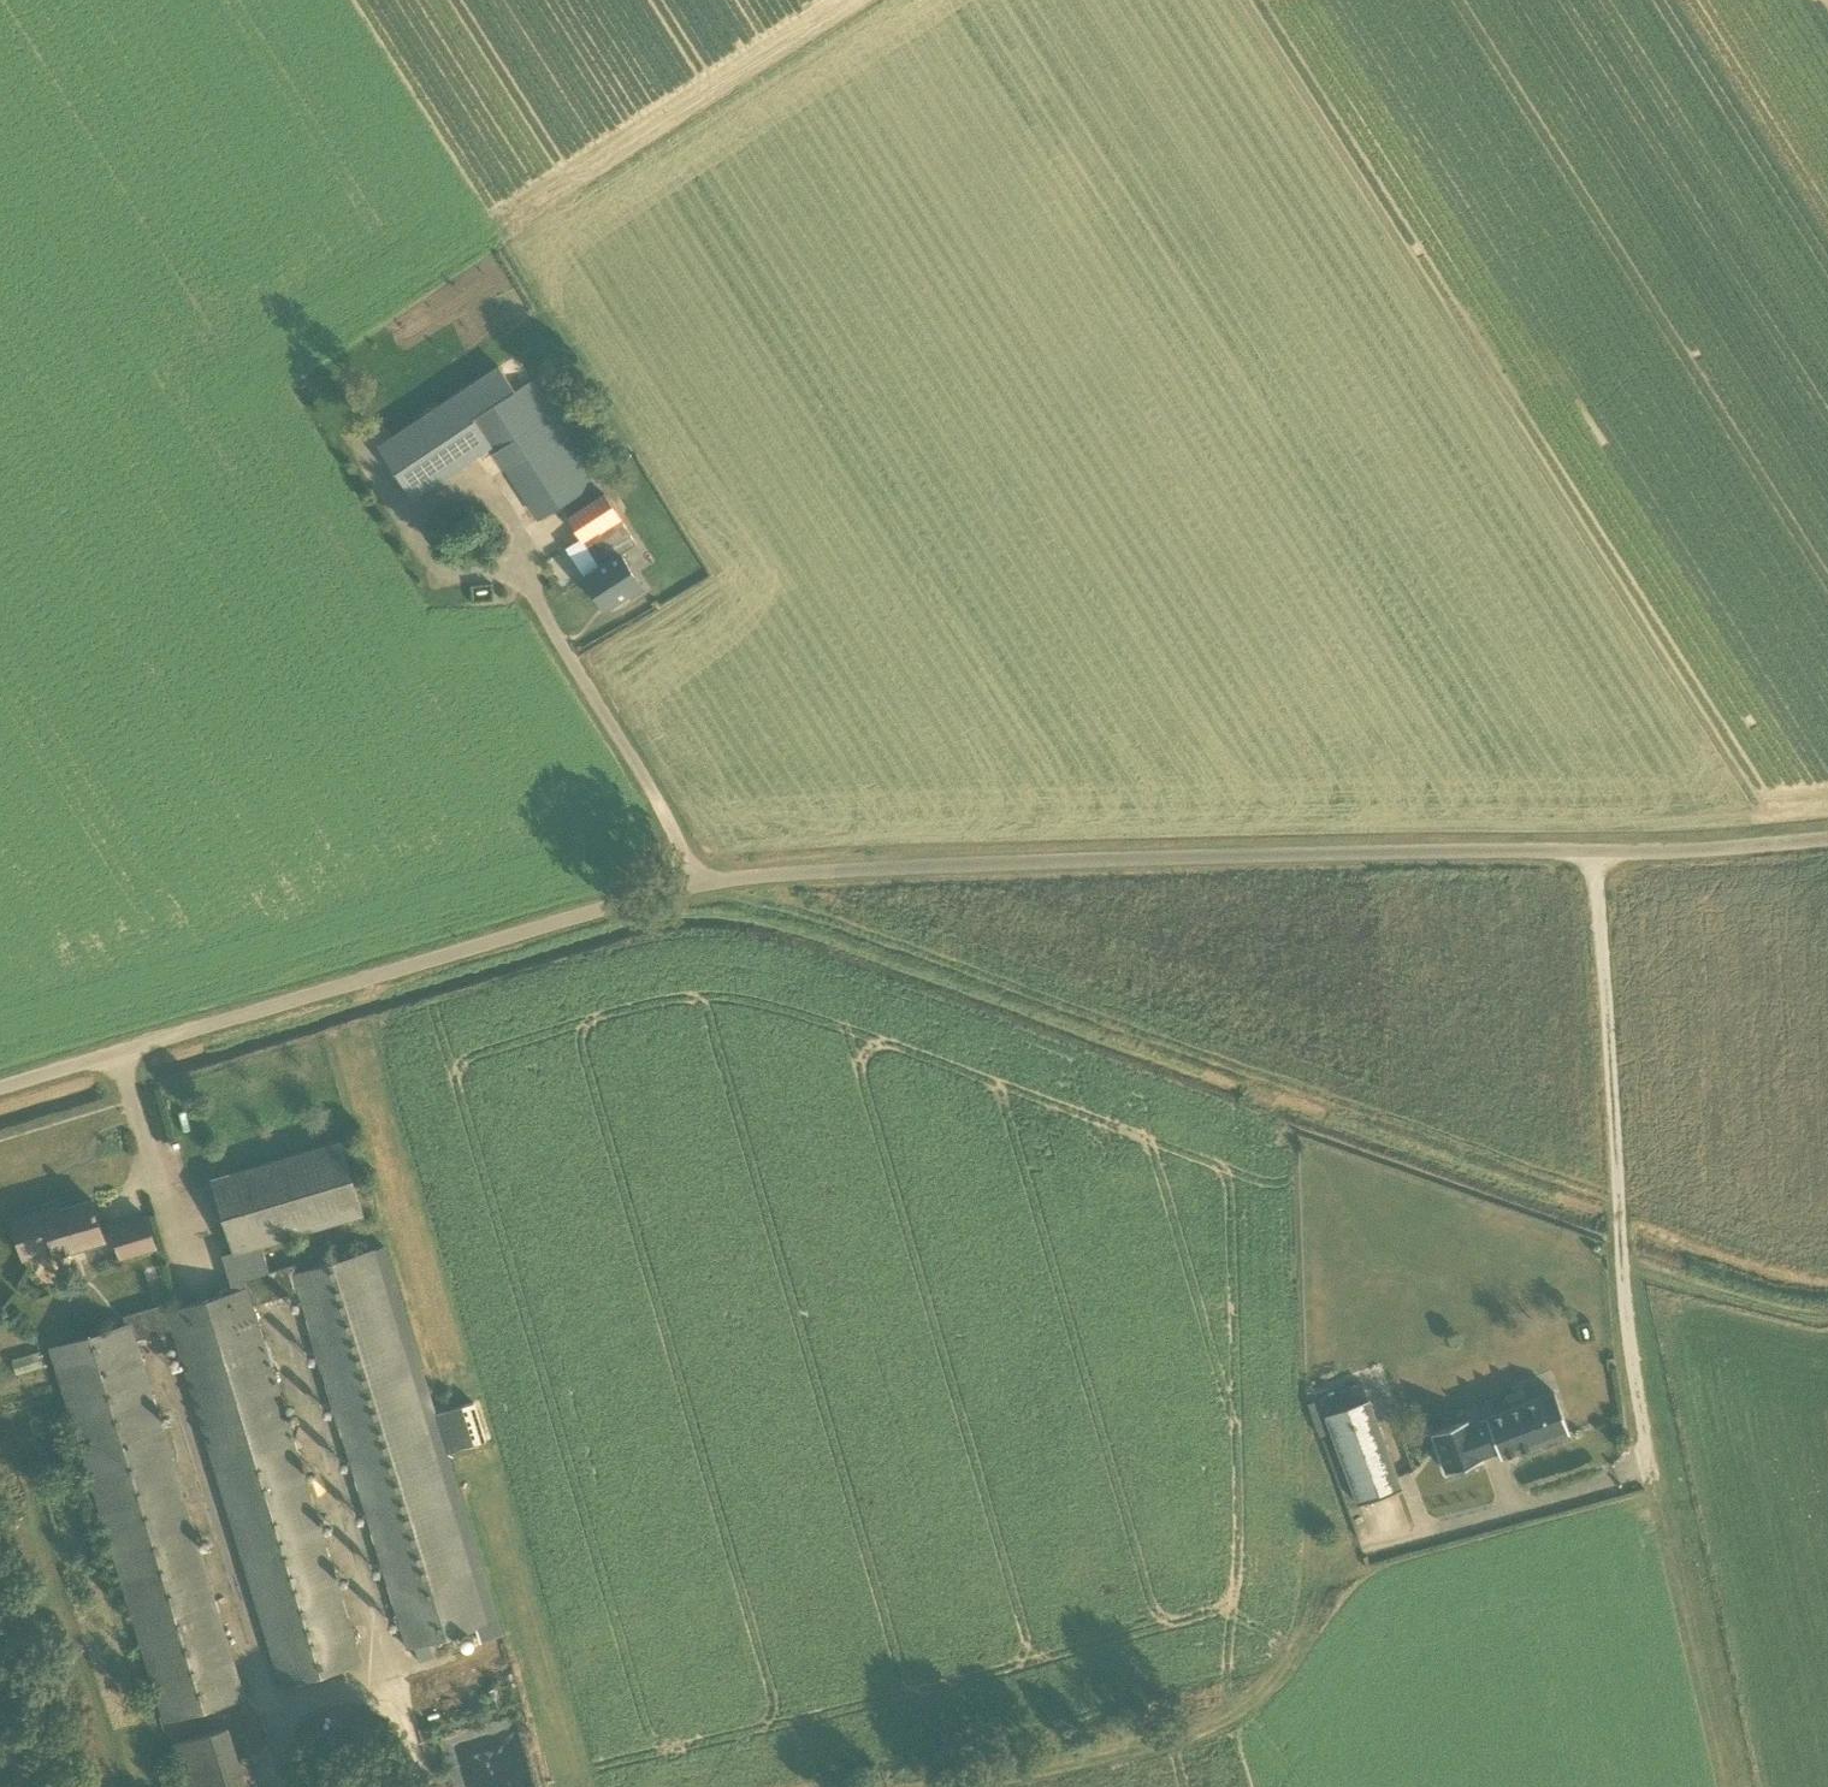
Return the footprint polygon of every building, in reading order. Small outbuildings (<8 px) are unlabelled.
[(515,390),(499,364),(377,442),(413,499),(493,448),(539,521),(597,481),(532,379),(515,390)] [(619,551),(605,529),(622,518),(605,493),(569,517),(594,554),(601,550),(608,561),(584,576),(604,608),(630,591),(631,593),(643,586),(621,550),(619,551)] [(271,1270),(263,1243),(364,1212),(341,1140),(212,1179),(235,1249),(224,1253),(235,1292),(173,1310),(170,1302),(124,1316),(127,1325),(53,1347),(166,1724),(245,1700),(136,1339),(174,1327),(283,1688),(363,1664),(254,1304),(303,1289),(411,1647),(489,1624),(375,1248),(298,1271),(296,1263),(271,1270)] [(105,1240),(93,1199),(46,1214),(44,1209),(12,1219),(24,1258),(55,1249),(57,1255),(105,1240)] [(122,1255),(158,1244),(149,1217),(114,1228),(122,1255)] [(1575,1359),(1518,1381),(1524,1395),(1581,1374),(1575,1359)] [(1403,1487),(1363,1382),(1319,1399),(1358,1504),(1403,1487)] [(1502,1459),(1570,1434),(1554,1390),(1487,1415),(1488,1418),(1472,1424),(1470,1418),(1431,1433),(1446,1472),(1499,1452),(1502,1459)] [(450,1451),(474,1444),(486,1440),(475,1402),(463,1405),(439,1412),(437,1413),(448,1452),(450,1451)] [(413,1647),(417,1663),(431,1659),(427,1643),(413,1647)] [(228,1727),(172,1743),(185,1786),(246,1786),(228,1727)]
